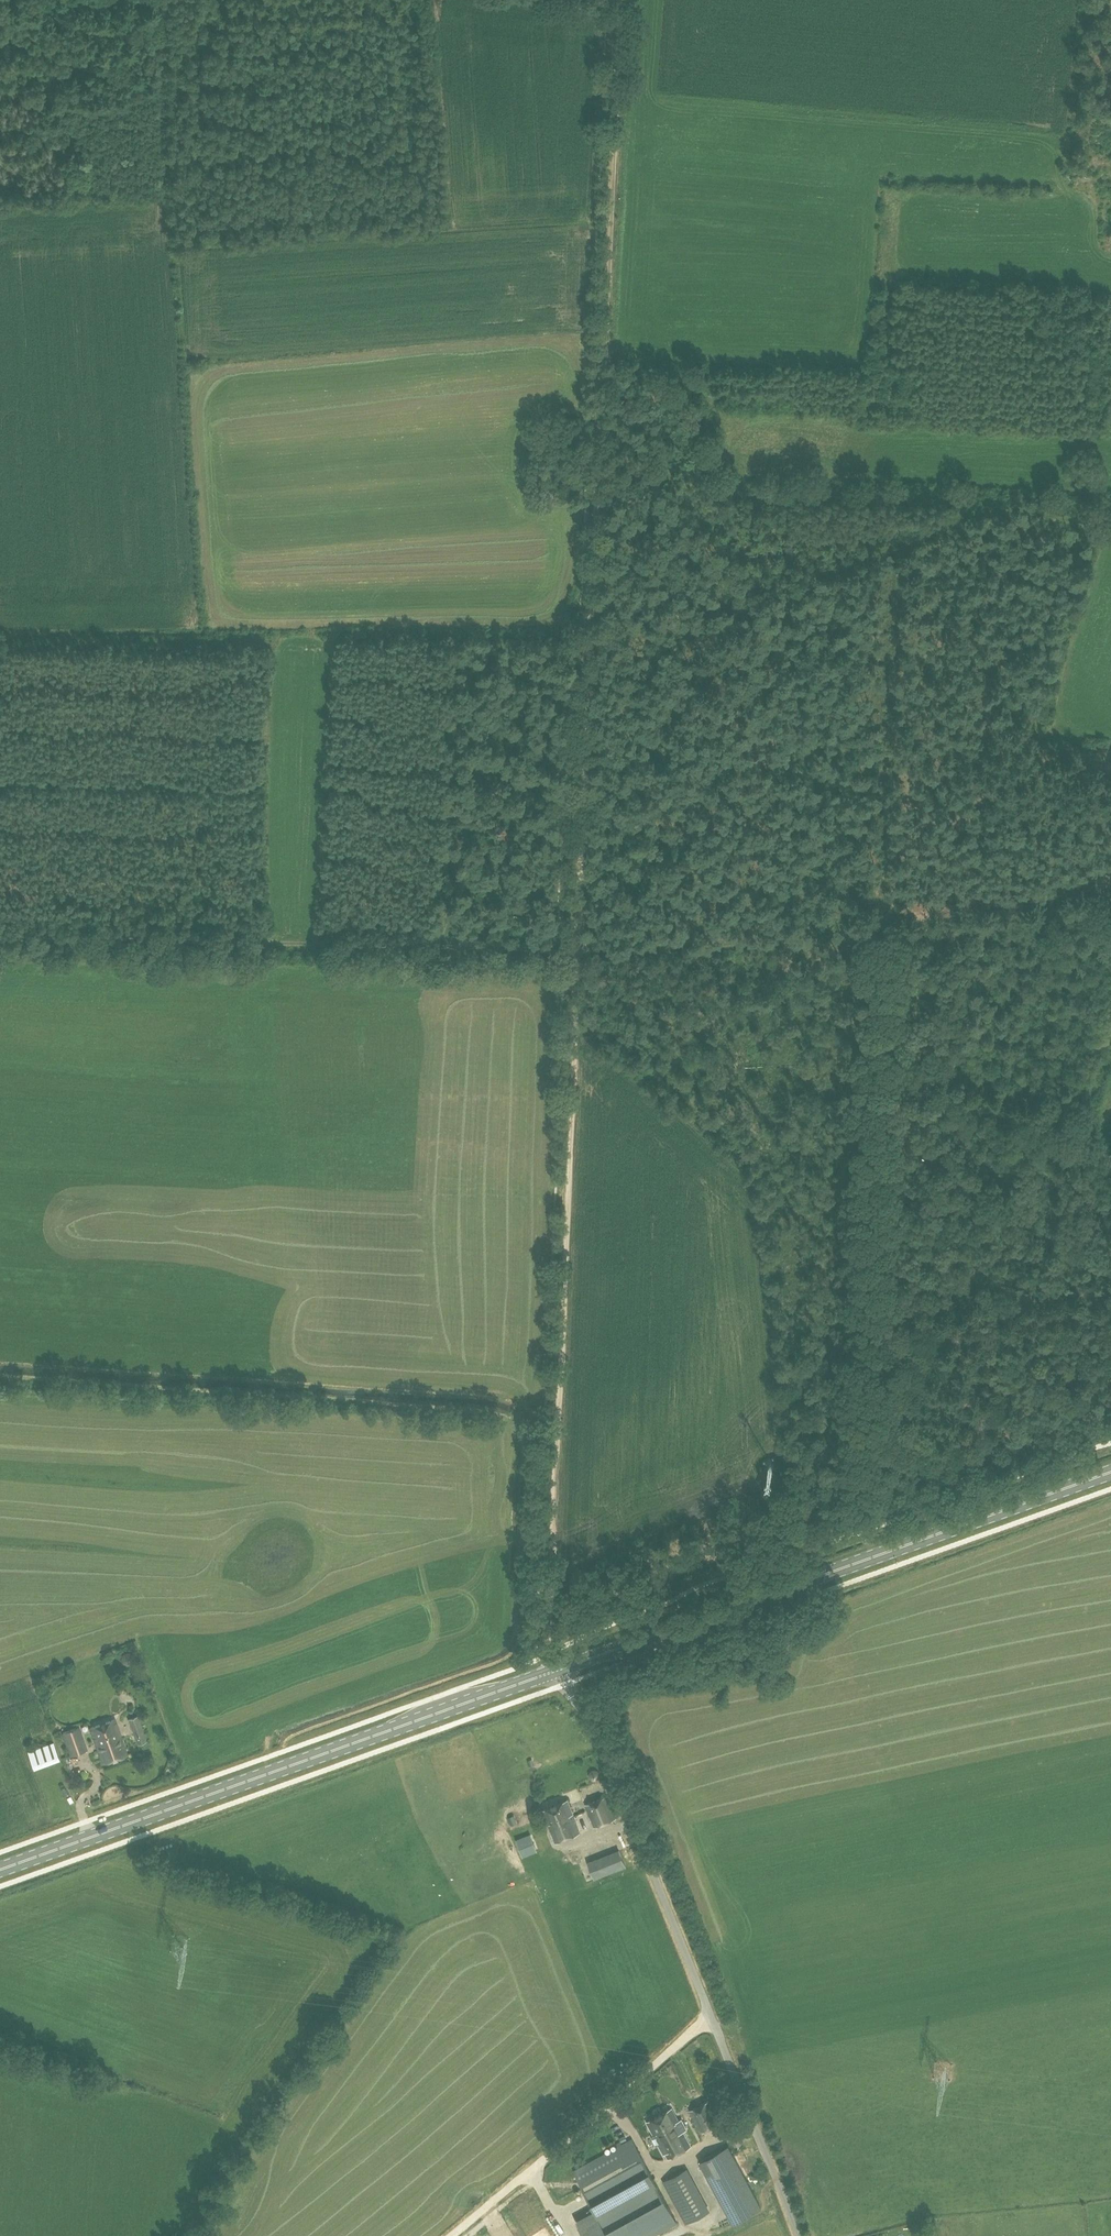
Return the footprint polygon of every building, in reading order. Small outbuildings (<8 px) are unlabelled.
[(138,1744),(147,1741),(138,1716),(129,1719),(138,1744)] [(103,1764),(127,1755),(115,1720),(90,1728),(103,1764)] [(71,1756),(86,1751),(79,1728),(63,1733),(71,1756)] [(60,1760),(53,1743),(28,1752),(34,1769),(60,1760)] [(594,1827),(616,1819),(608,1796),(585,1805),(594,1827)] [(546,1824),(548,1823),(556,1843),(580,1833),(572,1815),(573,1815),(567,1800),(541,1811),(546,1824)] [(600,1893),(594,1879),(625,1867),(619,1850),(587,1862),(574,1867),(586,1898),(600,1893)] [(679,2121),(672,2108),(646,2122),(653,2135),(655,2134),(668,2159),(691,2146),(678,2122),(679,2121)] [(632,2139),(574,2171),(597,2214),(579,2224),(585,2235),(650,2235),(677,2221),(632,2139)] [(726,2148),(698,2162),(731,2224),(759,2209),(726,2148)] [(663,2182),(686,2224),(710,2210),(699,2188),(697,2189),(686,2169),(663,2182)] [(562,2212),(568,2210),(565,2202),(559,2204),(562,2212)] [(515,2232),(518,2235),(537,2235),(560,2222),(552,2209),(515,2232)]
